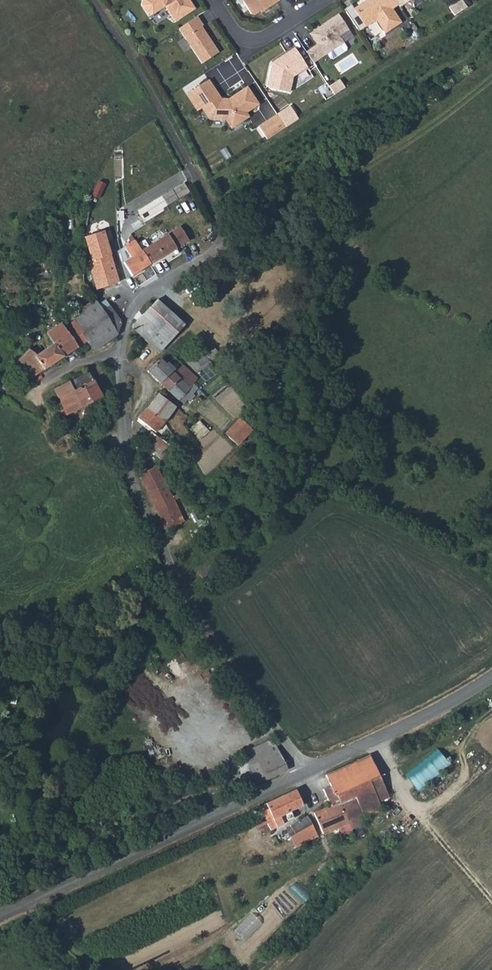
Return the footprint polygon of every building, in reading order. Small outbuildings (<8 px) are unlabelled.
[(142,5),(147,13),(153,14),(165,6),(175,22),(195,8),(190,0),(143,0),(142,5)] [(243,1),(251,14),(255,14),(261,10),(263,9),(264,10),(279,0),(245,0),(243,1)] [(387,0),(371,0),(363,5),(362,3),(353,9),(365,27),(376,20),(385,33),(402,22),(391,6),(387,0)] [(462,0),(458,0),(448,7),(454,16),(467,7),(462,0)] [(339,14),(320,27),(321,28),(313,33),(319,43),(317,44),(312,47),(319,58),(327,53),(344,43),(344,42),(340,36),(349,29),(339,14)] [(197,16),(179,28),(202,63),(219,52),(202,26),(203,25),(197,16)] [(310,33),(317,44),(319,43),(313,33),(321,28),(320,27),(310,33)] [(344,43),(327,53),(331,58),(333,59),(346,50),(347,47),(344,43)] [(312,47),(306,51),(314,62),(319,58),(312,47)] [(295,48),(277,59),(277,63),(272,63),(268,86),(269,88),(289,92),(293,76),(307,67),(295,48)] [(221,99),(209,80),(194,89),(205,105),(202,107),(208,117),(224,118),(231,128),(248,116),(246,112),(258,104),(247,87),(228,99),(221,99)] [(205,105),(194,89),(187,94),(197,110),(202,107),(205,105)] [(290,106),(277,114),(286,127),(298,119),(290,106)] [(286,127),(277,114),(259,126),(267,139),(286,127)] [(155,192),(151,184),(138,191),(143,199),(155,192)] [(161,197),(166,206),(189,192),(184,184),(161,197)] [(161,197),(138,210),(143,219),(166,206),(161,197)] [(257,213),(254,207),(246,210),(249,217),(257,213)] [(149,264),(188,241),(179,227),(141,250),(149,264)] [(117,282),(103,231),(85,237),(90,261),(86,262),(96,289),(117,282)] [(123,262),(132,275),(149,264),(141,250),(134,240),(124,247),(130,258),(123,262)] [(94,299),(68,316),(85,341),(91,349),(103,344),(116,334),(121,321),(108,306),(101,310),(98,304),(94,299)] [(144,339),(169,312),(156,300),(131,327),(144,339)] [(98,304),(101,310),(108,306),(104,301),(98,304)] [(186,328),(169,312),(144,339),(157,352),(175,333),(177,335),(186,328)] [(75,348),(85,341),(68,316),(58,323),(75,348)] [(75,348),(58,323),(43,333),(51,344),(60,358),(75,348)] [(60,358),(51,344),(34,355),(24,349),(17,359),(30,377),(60,358)] [(202,353),(187,362),(196,371),(220,356),(214,349),(204,355),(202,353)] [(180,393),(186,398),(197,388),(192,382),(196,378),(180,363),(174,367),(171,371),(160,360),(146,371),(175,398),(180,393)] [(58,401),(93,384),(87,371),(52,389),(58,401)] [(100,397),(93,384),(58,401),(59,403),(62,409),(50,415),(53,421),(81,406),(84,410),(89,407),(87,403),(100,397)] [(163,421),(175,406),(158,393),(155,391),(152,394),(155,397),(147,408),(161,419),(163,421)] [(50,415),(62,409),(59,403),(47,409),(50,415)] [(147,408),(137,420),(151,431),(161,419),(147,408)] [(249,430),(237,418),(232,423),(224,433),(235,445),(249,430)] [(198,420),(188,429),(198,440),(208,432),(198,420)] [(173,450),(161,440),(149,433),(142,442),(160,461),(173,450)] [(163,531),(182,521),(171,496),(154,466),(138,475),(163,531)] [(248,766),(269,756),(278,752),(270,740),(242,754),(248,766)] [(435,750),(402,776),(416,793),(449,766),(435,750)] [(269,756),(277,775),(287,770),(278,752),(269,756)] [(363,813),(360,806),(378,799),(378,798),(369,781),(378,777),(369,755),(327,776),(331,785),(323,789),(330,805),(313,812),(323,832),(348,822),(348,819),(357,816),(363,813)] [(256,784),(277,775),(269,756),(248,766),(256,784)] [(296,788),(258,806),(270,828),(292,816),(290,811),(303,804),(296,788)] [(378,799),(360,806),(363,813),(381,806),(378,799)] [(291,836),(297,832),(312,823),(313,823),(308,815),(285,827),(291,836)] [(357,816),(348,819),(348,822),(351,828),(361,825),(357,816)] [(297,832),(301,838),(302,837),(316,829),(312,823),(297,832)]
